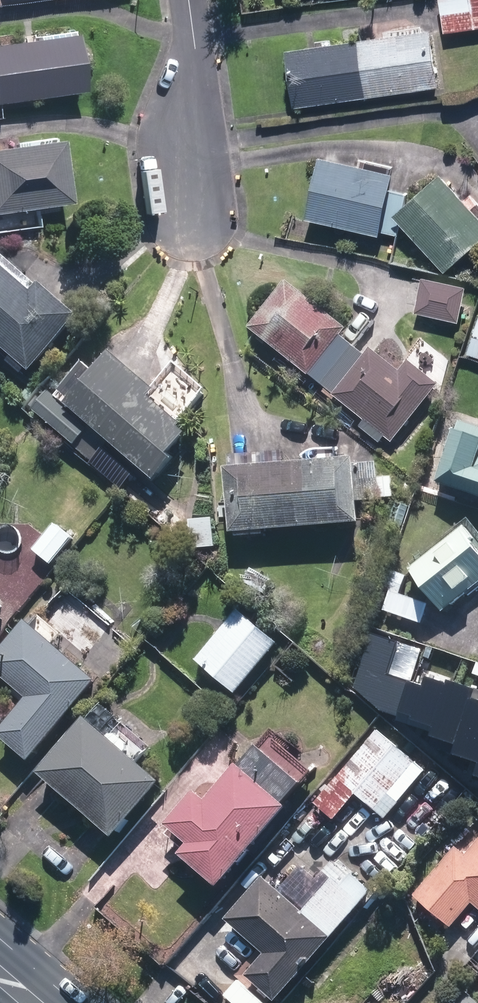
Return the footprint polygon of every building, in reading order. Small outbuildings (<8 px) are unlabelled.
[(444,33),(477,28),(477,0),(439,0),(444,33)] [(285,50),(293,107),(438,87),(430,31),(285,50)] [(89,91),(81,34),(29,41),(28,34),(15,36),(16,42),(0,45),(0,103),(89,91)] [(67,203),(58,141),(0,149),(0,213),(67,203)] [(445,272),(477,242),(477,205),(469,195),(465,198),(442,172),(404,206),(407,193),(390,189),(394,172),(388,170),(390,165),(367,160),(366,166),(319,155),(306,218),(379,235),(380,231),(398,235),(401,223),(445,272)] [(22,376),(27,371),(30,374),(79,318),(41,285),(33,294),(0,265),(0,347),(13,358),(8,364),(22,376)] [(414,312),(458,322),(467,286),(422,276),(414,312)] [(321,387),(353,347),(341,337),(347,329),(287,282),(249,330),(259,338),(257,340),(265,347),(267,344),(321,387)] [(477,359),(477,317),(466,355),(477,359)] [(353,347),(321,387),(325,390),(322,394),(336,405),(338,401),(363,421),(358,427),(380,445),(385,439),(391,444),(438,387),(408,363),(400,374),(370,351),(365,356),(353,347)] [(90,427),(155,482),(174,460),(170,457),(190,433),(150,399),(156,392),(111,353),(87,383),(75,374),(60,392),(71,401),(66,407),(49,392),(33,411),(74,446),(90,427)] [(437,484),(477,498),(477,428),(458,422),(437,484)] [(77,450),(92,464),(106,449),(92,435),(77,450)] [(93,468),(107,481),(120,466),(105,454),(93,468)] [(226,470),(232,535),(360,524),(358,501),(394,498),(392,477),(378,478),(376,463),(355,465),(356,461),(290,466),(290,461),(282,454),(233,458),(234,470),(226,470)] [(390,523),(402,526),(408,507),(396,503),(390,523)] [(33,551),(49,565),(71,539),(56,525),(33,551)] [(441,612),(477,584),(477,550),(471,540),(474,538),(466,527),(409,571),(441,612)] [(198,533),(198,543),(213,543),(213,533),(198,533)] [(383,613),(421,626),(428,607),(399,597),(406,576),(388,570),(381,590),(390,593),(383,613)] [(196,662),(236,694),(279,642),(239,609),(196,662)] [(30,772),(98,694),(52,654),(54,651),(61,642),(43,625),(42,626),(34,635),(0,674),(0,681),(32,709),(0,744),(0,745),(30,772)] [(477,746),(477,680),(448,662),(434,686),(424,680),(405,710),(420,719),(424,713),(477,746)] [(107,717),(92,733),(89,730),(42,786),(112,846),(158,792),(115,754),(129,736),(107,717)] [(389,814),(399,823),(417,802),(406,793),(407,791),(418,800),(431,784),(421,776),(424,772),(376,732),(315,806),(334,822),(356,796),(384,820),(389,814)] [(179,857),(219,890),(288,809),(285,806),(302,785),(258,748),(241,769),(239,766),(208,803),(196,793),(169,827),(190,845),(179,857)] [(477,795),(477,768),(477,767),(465,784),(477,795)] [(464,862),(452,852),(413,897),(450,928),(473,901),(477,905),(477,846),(464,862)] [(245,977),(274,1002),(371,892),(336,862),(297,908),(263,878),(225,921),(264,955),(245,977)] [(366,1002),(408,1002),(432,974),(374,924),(313,994),(324,1002),(354,1002),(359,997),(366,1002)] [(229,1002),(251,1002),(235,985),(223,997),(229,1002)] [(461,988),(448,1002),(477,1002),(461,988)]
